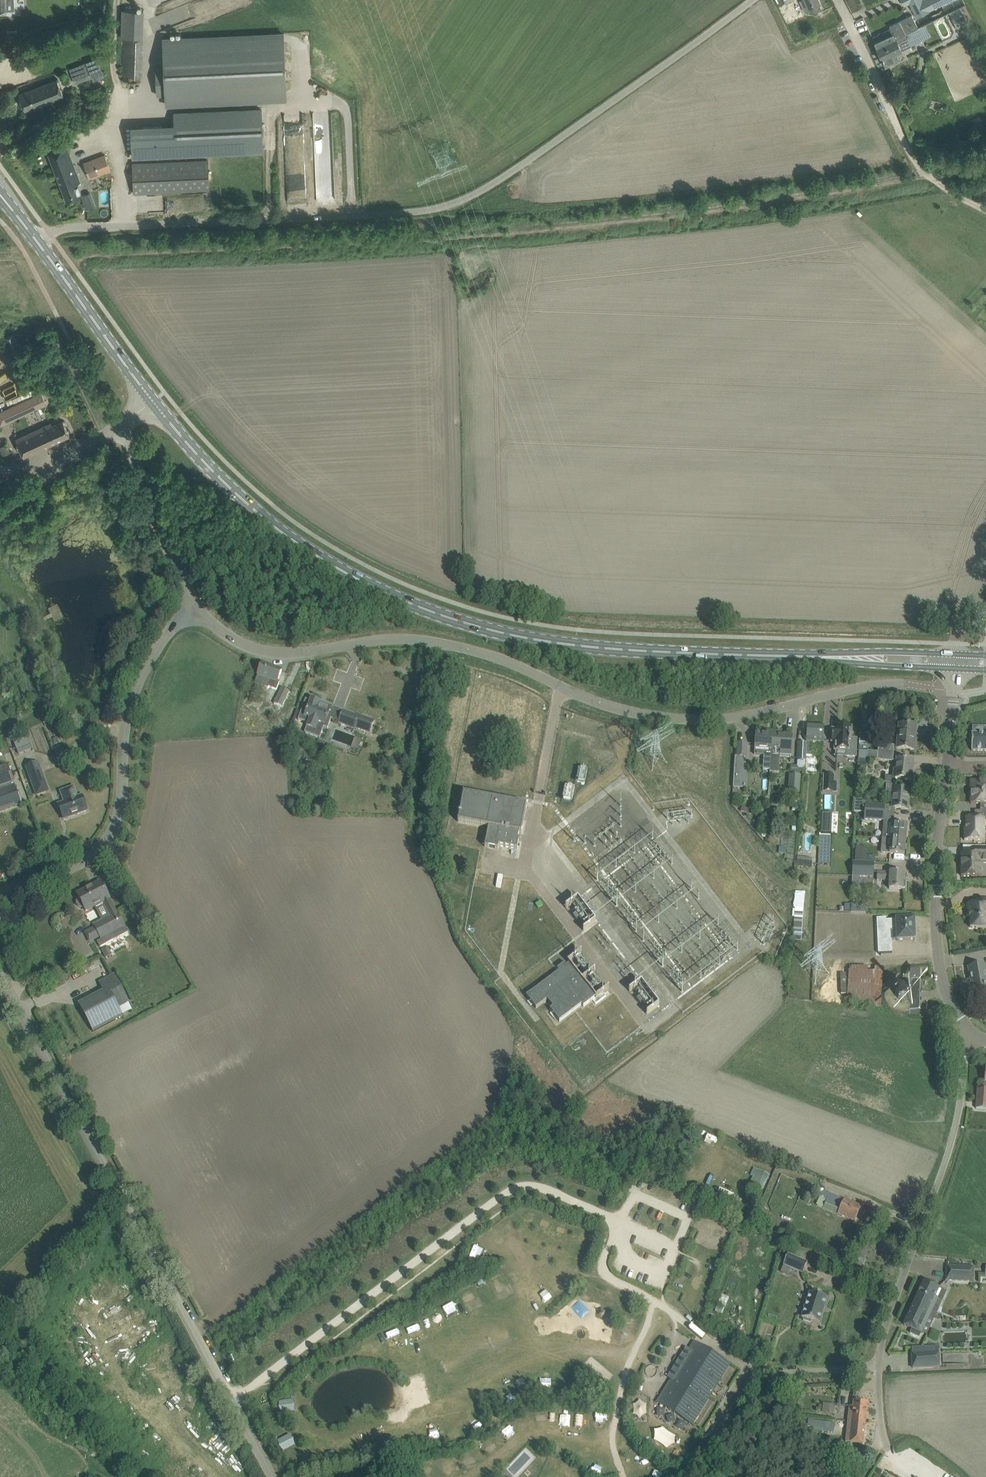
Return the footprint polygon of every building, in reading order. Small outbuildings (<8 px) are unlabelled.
[(821,9),(819,5),(820,4),(818,0),(803,0),(800,1),(804,10),(813,6),(815,12),(821,9)] [(909,3),(916,17),(951,0),(908,0),(909,3)] [(970,27),(960,8),(949,14),(958,32),(970,27)] [(918,27),(912,16),(889,27),(891,29),(872,38),(878,51),(891,45),(890,43),(896,40),(895,38),(918,27)] [(891,45),(878,51),(882,58),(881,58),(882,61),(883,61),(886,66),(897,61),(894,54),(925,39),(919,27),(918,27),(895,38),(896,40),(890,43),(891,45)] [(974,33),(963,39),(970,52),(981,46),(974,33)] [(166,105),(286,99),(283,34),(163,39),(164,68),(156,69),(157,95),(165,95),(166,105)] [(38,47),(36,42),(36,41),(27,44),(28,50),(38,47)] [(69,68),(75,84),(92,77),(93,81),(105,77),(97,57),(69,68)] [(25,111),(64,96),(57,80),(19,94),(25,111)] [(97,100),(85,102),(86,110),(98,108),(97,100)] [(132,157),(263,151),(261,109),(174,113),(174,126),(131,128),(132,157)] [(66,146),(49,153),(67,201),(82,195),(77,183),(80,182),(66,146)] [(89,179),(111,170),(105,155),(83,163),(89,179)] [(134,193),(147,192),(209,189),(208,161),(133,164),(134,193)] [(6,338),(12,350),(19,346),(13,334),(6,338)] [(47,405),(42,393),(10,407),(15,419),(47,405)] [(16,439),(24,456),(70,435),(63,420),(52,425),(51,423),(16,439)] [(0,447),(0,449),(3,456),(10,452),(6,444),(0,447)] [(278,681),(278,680),(282,670),(262,663),(254,684),(253,688),(260,691),(261,686),(268,689),(269,687),(276,689),(279,681),(278,681)] [(274,704),(281,708),(289,692),(282,688),(274,704)] [(306,699),(298,719),(308,723),(304,732),(319,737),(323,726),(327,728),(330,720),(326,718),(329,712),(331,707),(319,702),(318,702),(319,700),(313,698),(312,700),(311,699),(310,701),(306,699)] [(359,715),(358,717),(343,711),(338,723),(354,729),(355,727),(370,733),(374,721),(359,715)] [(873,723),(866,723),(861,722),(859,742),(868,743),(869,729),(873,729),(873,723)] [(798,744),(798,762),(806,762),(806,756),(812,756),(813,741),(818,742),(823,742),(824,726),(819,725),(807,725),(807,735),(806,741),(806,744),(798,744)] [(844,727),(837,726),(837,729),(832,729),(831,742),(835,742),(834,750),(847,751),(847,756),(856,756),(856,739),(851,739),(851,727),(849,727),(849,725),(845,725),(844,727)] [(915,735),(916,726),(899,725),(899,726),(897,744),(897,748),(904,749),(914,750),(915,741),(913,741),(913,735),(915,735)] [(983,732),(983,734),(971,734),(971,736),(969,736),(969,742),(971,742),(971,751),(985,751),(985,732),(983,732)] [(755,744),(755,751),(764,752),(763,770),(770,770),(772,735),(756,734),(755,744)] [(772,735),(770,770),(770,772),(779,773),(781,750),(791,751),(792,737),(790,737),(790,735),(782,734),(782,736),(772,735)] [(20,753),(34,749),(30,736),(15,741),(20,753)] [(738,742),(737,756),(745,756),(746,743),(738,742)] [(894,748),(894,746),(878,744),(878,752),(894,753),(894,748)] [(893,761),(894,753),(878,752),(859,750),(858,768),(866,769),(867,759),(877,760),(893,761)] [(885,776),(885,782),(895,783),(895,778),(901,779),(911,780),(912,770),(910,770),(911,762),(913,762),(913,761),(903,760),(897,759),(895,777),(885,776)] [(733,787),(733,788),(742,788),(743,781),(747,781),(748,761),(734,760),(733,787)] [(34,789),(46,784),(38,763),(26,767),(34,789)] [(20,803),(14,785),(7,787),(6,785),(13,782),(6,764),(0,766),(0,810),(20,803)] [(834,782),(834,775),(824,775),(823,792),(836,792),(837,782),(834,782)] [(790,776),(789,792),(799,792),(800,776),(790,776)] [(558,780),(556,791),(574,793),(576,781),(558,780)] [(971,781),(971,782),(972,782),(972,788),(971,788),(971,804),(985,804),(985,781),(971,781)] [(887,784),(885,797),(893,797),(892,808),(898,808),(908,809),(908,808),(906,808),(907,799),(909,799),(910,790),(895,789),(895,785),(887,784)] [(76,815),(88,811),(82,796),(77,797),(74,787),(60,792),(64,802),(58,805),(63,820),(64,819),(63,818),(76,813),(76,815)] [(526,807),(526,806),(463,794),(463,795),(458,821),(458,822),(488,828),(485,847),(498,849),(499,846),(517,849),(519,840),(517,839),(518,833),(521,834),(521,833),(526,806),(526,807)] [(857,803),(856,812),(864,812),(884,813),(885,805),(869,804),(857,803)] [(964,840),(983,840),(983,826),(984,826),(984,822),(985,822),(985,811),(975,811),(975,818),(966,818),(966,829),(964,829),(964,840)] [(831,833),(832,813),(822,813),(821,833),(831,833)] [(892,824),(884,823),(883,823),(881,838),(882,838),(905,840),(907,825),(892,824)] [(882,838),(881,853),(889,853),(894,854),(904,855),(905,840),(882,838)] [(866,847),(864,847),(855,846),(855,862),(865,863),(866,847)] [(973,846),(973,853),(963,853),(961,853),(961,861),(961,866),(961,876),(981,876),(981,868),(981,866),(979,866),(979,862),(981,862),(985,862),(985,846),(973,846)] [(873,878),(874,873),(874,863),(865,863),(855,862),(853,862),(852,877),(873,878)] [(877,872),(876,881),(881,881),(889,881),(889,889),(893,889),(903,889),(903,888),(905,888),(905,881),(903,881),(904,873),(894,873),(882,872),(877,872)] [(77,901),(76,902),(77,903),(77,904),(77,905),(78,905),(78,906),(79,907),(80,907),(81,908),(82,908),(83,907),(84,907),(86,911),(95,906),(94,904),(102,900),(110,916),(94,925),(95,926),(100,937),(102,939),(97,942),(100,947),(127,933),(124,927),(117,912),(116,912),(109,898),(100,882),(98,883),(100,882),(101,884),(94,888),(93,885),(77,894),(79,898),(78,898),(78,899),(77,900),(77,901)] [(795,891),(792,940),(801,940),(804,892),(795,891)] [(565,908),(583,932),(596,922),(578,898),(565,908)] [(976,900),(976,904),(967,904),(967,918),(970,918),(970,927),(985,928),(985,900),(976,900)] [(852,904),(851,913),(867,913),(867,904),(852,904)] [(879,952),(878,952),(878,953),(892,953),(892,952),(891,952),(891,940),(897,939),(897,940),(915,940),(914,919),(886,920),(887,939),(879,940),(879,952)] [(108,946),(101,950),(105,958),(112,954),(108,946)] [(603,992),(607,990),(609,988),(581,951),(568,961),(569,963),(566,965),(565,963),(557,968),(559,971),(526,996),(536,1009),(547,1000),(553,1007),(550,1009),(559,1022),(582,1005),(583,1007),(593,1000),(596,1004),(606,996),(603,992)] [(882,966),(849,964),(847,1005),(881,1006),(882,966)] [(984,978),(982,966),(968,968),(972,989),(983,988),(985,988),(985,987),(985,978),(984,978)] [(920,1009),(921,968),(910,968),(910,987),(908,986),(907,986),(906,985),(904,985),(903,985),(902,985),(900,985),(899,986),(898,987),(897,988),(896,989),(895,991),(895,992),(895,993),(895,995),(896,996),(896,998),(897,999),(898,1000),(899,1000),(901,1001),(902,1001),(903,1002),(905,1001),(906,1001),(907,1001),(908,1000),(909,999),(909,1009),(919,1009),(920,1009)] [(94,1032),(123,1016),(119,1008),(130,1002),(115,974),(99,983),(104,991),(79,1004),(94,1032)] [(628,992),(646,1015),(659,1005),(641,982),(628,992)] [(985,1069),(984,1082),(984,1090),(977,1089),(976,1109),(985,1109),(985,1069)] [(768,1176),(756,1170),(753,1169),(750,1175),(753,1177),(750,1184),(762,1190),(765,1183),(768,1176)] [(818,1199),(815,1204),(824,1208),(845,1217),(854,1222),(861,1208),(851,1204),(845,1201),(825,1192),(824,1193),(822,1194),(820,1193),(818,1199)] [(762,1208),(756,1219),(773,1227),(774,1225),(778,1217),(778,1216),(762,1208)] [(537,1223),(540,1213),(527,1209),(524,1219),(537,1223)] [(778,1217),(774,1225),(788,1231),(792,1223),(778,1217)] [(507,1221),(499,1227),(505,1234),(513,1228),(507,1221)] [(783,1265),(803,1273),(807,1263),(788,1254),(783,1265)] [(860,1255),(858,1262),(864,1264),(867,1258),(860,1255)] [(946,1264),(945,1280),(973,1281),(974,1266),(946,1264)] [(493,1278),(499,1298),(511,1294),(505,1274),(493,1278)] [(924,1281),(913,1306),(931,1314),(938,1298),(942,1300),(946,1291),(943,1289),(933,1285),(924,1281)] [(473,1287),(461,1292),(469,1311),(481,1307),(473,1287)] [(811,1323),(811,1321),(819,1324),(827,1298),(809,1293),(801,1318),(804,1319),(803,1320),(811,1323)] [(450,1314),(458,1310),(455,1302),(446,1306),(450,1314)] [(913,1306),(904,1325),(912,1328),(909,1333),(919,1338),(921,1333),(922,1333),(931,1314),(913,1306)] [(439,1312),(427,1316),(431,1327),(443,1323),(439,1312)] [(670,1379),(656,1402),(659,1404),(659,1403),(657,1402),(662,1395),(689,1412),(684,1419),(692,1425),(711,1394),(712,1395),(711,1394),(713,1391),(714,1392),(714,1391),(713,1391),(730,1363),(694,1341),(689,1349),(686,1354),(685,1355),(682,1353),(673,1368),(676,1370),(675,1371),(670,1379)] [(356,1355),(369,1349),(365,1342),(352,1348),(356,1355)] [(939,1351),(911,1352),(911,1368),(939,1367),(939,1351)] [(574,1389),(574,1378),(564,1378),(564,1389),(574,1389)] [(549,1381),(536,1381),(536,1391),(549,1391),(549,1381)] [(507,1407),(516,1404),(511,1390),(502,1393),(507,1407)] [(865,1423),(867,1403),(854,1401),(853,1407),(850,1407),(848,1422),(865,1423)] [(829,1411),(830,1403),(823,1403),(822,1404),(818,1404),(818,1409),(822,1410),(822,1411),(829,1411)] [(536,1411),(537,1425),(547,1424),(546,1411),(536,1411)] [(585,1426),(586,1413),(578,1413),(578,1426),(585,1426)] [(604,1423),(605,1414),(595,1414),(594,1422),(604,1423)] [(475,1416),(473,1425),(481,1427),(484,1418),(475,1416)] [(834,1423),(814,1421),(807,1420),(807,1426),(813,1427),(813,1431),(833,1433),(834,1423)] [(863,1444),(865,1423),(848,1422),(846,1442),(863,1444)] [(507,1439),(516,1433),(511,1426),(502,1432),(507,1439)] [(659,1427),(651,1441),(667,1449),(669,1445),(672,1446),(677,1437),(659,1427)] [(414,1428),(412,1440),(422,1442),(424,1429),(414,1428)] [(626,1447),(634,1441),(629,1434),(621,1440),(626,1447)] [(349,1458),(359,1456),(358,1446),(347,1448),(349,1458)] [(577,1458),(584,1464),(591,1455),(583,1449),(577,1458)] [(602,1472),(608,1464),(601,1459),(595,1468),(602,1472)] [(444,1474),(455,1472),(453,1463),(442,1465),(444,1474)]
